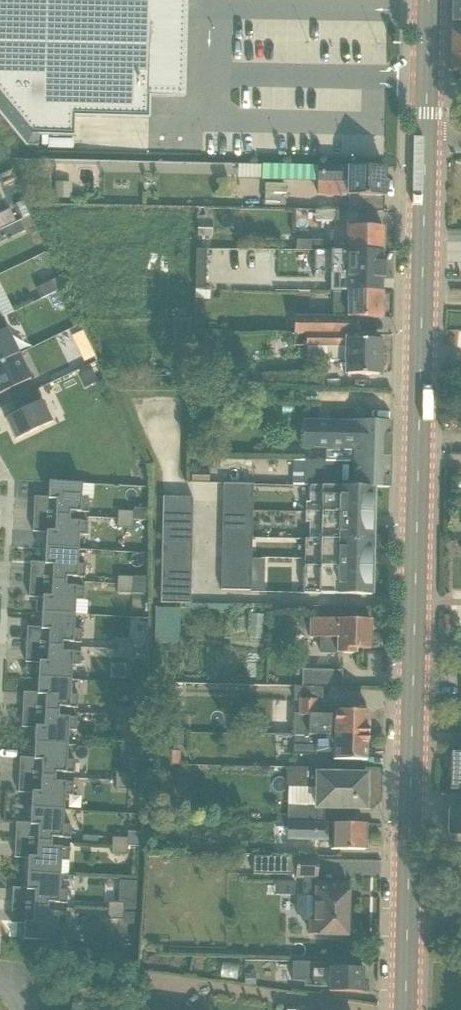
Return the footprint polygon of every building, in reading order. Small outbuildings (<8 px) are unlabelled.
[(24,149),(72,149),(73,119),(148,122),(149,99),(184,100),(186,0),(0,0),(0,119),(24,149)] [(460,25),(460,0),(448,0),(448,25),(460,25)] [(446,55),(460,56),(460,36),(447,36),(446,55)] [(460,78),(460,56),(446,55),(445,77),(460,78)] [(248,163),(247,180),(267,182),(268,165),(248,163)] [(305,197),(332,196),(331,168),(304,169),(305,197)] [(342,209),(383,210),(384,170),(342,169),(342,209)] [(249,184),(250,205),(270,204),(270,183),(249,184)] [(335,227),(335,254),(375,255),(376,228),(335,227)] [(283,238),(281,248),(306,252),(308,243),(283,238)] [(334,280),(375,281),(375,255),(335,254),(334,280)] [(40,278),(22,282),(25,294),(43,291),(40,278)] [(326,317),(374,319),(375,292),(327,291),(326,317)] [(18,356),(0,320),(0,365),(18,356)] [(293,332),(290,352),(313,355),(314,345),(329,347),(330,336),(293,332)] [(334,375),(373,375),(373,339),(335,338),(334,375)] [(35,392),(18,356),(0,365),(0,395),(4,393),(9,404),(35,392)] [(14,442),(50,424),(35,392),(9,404),(14,415),(4,420),(14,442)] [(324,451),(323,462),(388,465),(389,425),(301,423),(300,451),(324,451)] [(372,489),(387,490),(388,465),(323,462),(291,462),(290,486),(308,487),(372,489)] [(46,516),(59,516),(59,511),(73,511),(74,484),(39,482),(38,499),(46,499),(46,516)] [(207,482),(205,589),(238,590),(239,482),(207,482)] [(371,542),(372,489),(308,487),(307,505),(303,505),(302,524),(307,525),(307,541),(371,542)] [(180,496),(150,495),(147,599),(178,600),(180,496)] [(105,509),(104,524),(120,524),(120,510),(105,509)] [(36,547),(68,548),(69,522),(59,521),(59,516),(46,516),(45,532),(36,532),(36,547)] [(371,542),(307,541),(302,541),(302,595),(369,597),(371,542)] [(42,581),(56,581),(56,574),(67,575),(68,548),(36,547),(35,564),(42,564),(42,581)] [(32,612),(65,614),(66,587),(56,587),(56,581),(42,581),(41,597),(33,596),(32,612)] [(143,606),(143,638),(166,638),(166,607),(143,606)] [(39,646),(53,646),(53,642),(63,642),(65,614),(32,612),(32,629),(40,630),(39,646)] [(363,649),(364,619),(305,618),(304,648),(363,649)] [(103,640),(104,654),(119,654),(119,639),(103,640)] [(28,677),(60,678),(61,652),(53,652),(53,646),(39,646),(38,662),(29,662),(28,677)] [(326,685),(325,668),(292,669),(293,683),(279,683),(280,710),(298,710),(297,686),(326,685)] [(46,711),(49,711),(49,705),(59,705),(60,678),(28,677),(28,693),(36,693),(35,710),(46,711)] [(297,707),(296,730),(322,730),(323,708),(297,707)] [(25,742),(58,743),(59,718),(48,717),(49,711),(46,711),(35,710),(35,727),(26,727),(25,742)] [(293,711),(279,711),(279,732),(293,732),(293,711)] [(322,736),(358,737),(359,712),(323,711),(322,736)] [(277,733),(276,753),(298,754),(299,733),(277,733)] [(358,737),(322,736),(321,760),(357,761),(358,737)] [(31,776),(46,776),(46,770),(57,771),(58,743),(25,742),(24,759),(32,759),(31,776)] [(166,762),(167,745),(149,744),(148,761),(166,762)] [(447,754),(444,794),(460,795),(460,755),(447,754)] [(270,783),(298,784),(298,767),(271,766),(270,783)] [(103,786),(118,785),(117,768),(102,768),(103,786)] [(303,810),(358,811),(358,773),(304,773),(303,810)] [(21,808),(54,810),(55,783),(45,782),(46,776),(31,776),(31,793),(21,793),(21,808)] [(460,837),(460,807),(439,806),(438,836),(460,837)] [(27,841),(40,841),(41,836),(53,836),(54,810),(21,808),(20,824),(28,824),(27,841)] [(321,850),(359,850),(359,824),(321,824),(321,850)] [(100,835),(99,851),(113,852),(114,836),(100,835)] [(17,874),(50,875),(51,848),(40,847),(40,841),(27,841),(27,859),(18,858),(17,874)] [(279,874),(279,854),(239,856),(240,875),(279,874)] [(284,859),(283,877),(305,878),(306,860),(284,859)] [(24,906),(39,907),(39,901),(48,902),(50,875),(17,874),(16,891),(24,891),(24,906)] [(121,899),(122,878),(107,877),(105,898),(121,899)] [(303,937),(341,938),(342,883),(304,882),(303,937)] [(96,900),(95,919),(109,919),(111,900),(96,900)] [(14,939),(47,941),(48,915),(38,915),(39,907),(24,906),(23,923),(15,923),(14,939)] [(317,993),(354,994),(355,968),(320,967),(321,964),(286,962),(286,981),(318,982),(317,993)]
